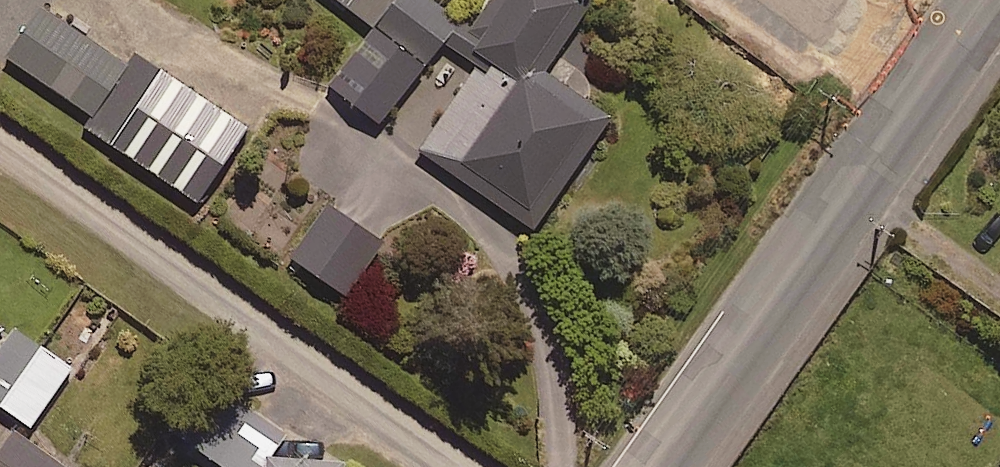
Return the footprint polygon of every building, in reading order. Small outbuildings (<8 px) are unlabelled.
[(440,0),(340,0),(371,24),(328,79),(378,119),(443,36),(478,63),(413,147),(526,223),(609,115),(542,63),(590,0),(485,0),(468,22),(440,0)] [(125,62),(38,4),(5,53),(94,112),(86,123),(195,195),(244,121),(134,48),(125,62)] [(382,235),(326,198),(290,252),(346,290),(382,235)] [(39,344),(13,325),(0,342),(0,398),(39,344)] [(0,398),(0,400),(28,420),(68,364),(39,344),(0,398)] [(168,422),(230,466),(257,466),(285,429),(205,371),(168,422)] [(12,426),(0,442),(0,466),(70,466),(12,426)] [(324,444),(292,441),(291,455),(269,453),(266,466),(343,466),(344,459),(323,457),(324,444)]
